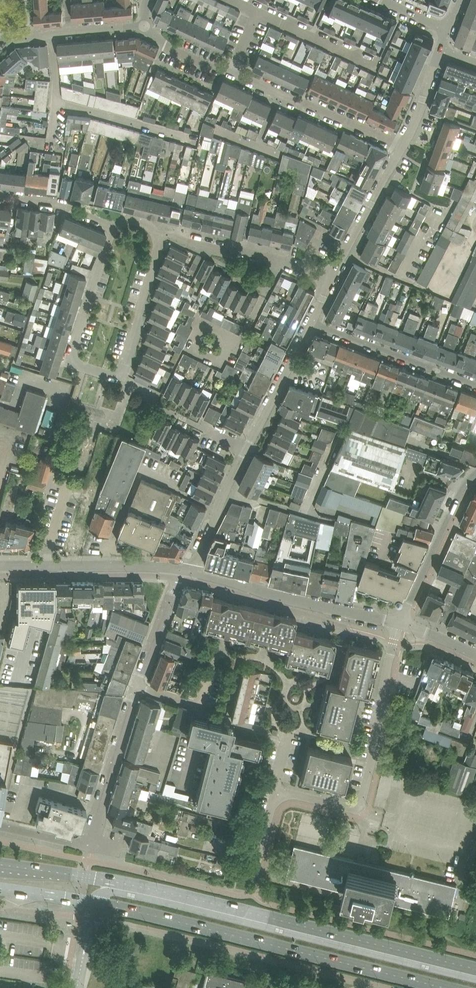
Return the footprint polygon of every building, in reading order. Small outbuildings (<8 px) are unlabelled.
[(48,0),(35,0),(35,3),(36,12),(35,12),(36,26),(43,25),(45,25),(51,24),(55,24),(58,24),(64,23),(64,21),(64,20),(63,10),(54,11),(50,11),(49,11),(48,2),(48,0)] [(83,2),(84,18),(95,17),(94,0),(83,0),(83,2)] [(105,5),(105,0),(100,0),(94,0),(95,17),(106,17),(106,16),(105,5)] [(133,4),(132,4),(132,3),(131,1),(131,0),(118,0),(118,3),(118,4),(109,5),(105,5),(106,16),(106,17),(106,19),(112,19),(119,18),(123,18),(127,17),(134,17),(133,4)] [(169,0),(156,0),(155,2),(155,4),(155,6),(153,9),(154,12),(156,13),(155,17),(159,18),(164,8),(165,8),(169,0)] [(344,0),(330,0),(324,12),(336,17),(338,13),(344,0)] [(356,1),(354,0),(344,0),(338,13),(348,18),(356,1)] [(448,0),(430,0),(428,5),(439,9),(440,9),(441,10),(443,9),(444,9),(445,8),(446,7),(447,6),(448,5),(449,1),(448,0)] [(159,18),(157,23),(160,25),(167,28),(174,13),(168,10),(171,3),(168,1),(165,8),(164,8),(159,18)] [(358,23),(366,6),(361,4),(361,3),(356,1),(348,18),(358,23)] [(471,1),(467,11),(475,14),(475,3),(471,1)] [(84,18),(83,2),(72,3),(73,19),(84,18)] [(228,15),(231,7),(222,3),(218,11),(228,15)] [(176,32),(186,9),(181,6),(177,14),(174,13),(167,28),(176,32)] [(369,28),(377,10),(371,8),(371,9),(366,6),(358,23),(369,28)] [(241,11),(231,7),(228,15),(237,19),(241,11)] [(188,19),(192,12),(192,11),(186,9),(176,32),(184,36),(191,21),(188,19)] [(378,35),(387,16),(387,15),(386,16),(382,14),(382,13),(377,10),(369,28),(379,32),(377,35),(378,35)] [(467,11),(463,21),(475,25),(475,14),(467,11)] [(193,40),(204,17),(198,14),(194,22),(191,21),(184,36),(193,40)] [(397,20),(392,17),(387,15),(387,16),(378,35),(388,40),(397,20)] [(214,22),(211,29),(206,27),(209,19),(204,17),(193,40),(204,45),(213,49),(223,26),(214,22)] [(463,21),(455,42),(471,48),(475,50),(475,25),(463,21)] [(270,25),(267,33),(273,36),(276,28),(270,25)] [(232,30),(223,26),(213,49),(222,53),(232,30)] [(423,34),(417,31),(412,42),(430,49),(432,45),(434,39),(428,36),(429,36),(424,33),(423,34)] [(135,53),(141,38),(138,36),(126,37),(129,60),(135,60),(136,53),(135,53)] [(129,60),(126,37),(116,38),(118,55),(119,61),(129,60)] [(135,60),(134,65),(149,71),(151,66),(159,48),(159,47),(160,46),(150,42),(141,38),(135,53),(136,53),(135,60)] [(116,60),(114,39),(103,40),(105,61),(116,60)] [(105,61),(103,40),(92,41),(94,62),(97,62),(98,76),(106,75),(104,61),(105,61)] [(94,62),(92,41),(81,42),(82,64),(94,63),(94,62)] [(82,64),(81,42),(70,43),(71,65),(82,64)] [(430,50),(430,49),(412,42),(408,52),(425,59),(428,54),(427,54),(429,50),(430,50)] [(71,65),(70,43),(58,44),(60,66),(71,65)] [(50,64),(48,44),(16,48),(27,60),(33,59),(34,58),(35,61),(42,65),(50,64)] [(323,56),(326,50),(313,45),(311,49),(308,56),(320,62),(323,56)] [(27,60),(16,48),(16,47),(0,62),(0,65),(3,69),(17,71),(28,61),(27,60)] [(264,72),(272,54),(273,52),(263,47),(253,67),(264,72)] [(423,64),(425,59),(408,52),(404,62),(420,69),(422,64),(423,64)] [(274,77),(280,64),(282,59),(272,54),(264,72),(274,77)] [(337,56),(331,66),(337,69),(341,71),(343,66),(346,60),(337,56)] [(449,61),(444,72),(454,76),(461,79),(475,84),(475,86),(475,71),(449,61)] [(418,74),(420,69),(404,62),(399,71),(417,79),(419,74),(418,74)] [(284,81),(290,68),(280,64),(274,77),(284,81)] [(294,86),(300,73),(290,68),(284,81),(294,86)] [(302,68),(300,73),(294,86),(305,91),(313,73),(302,68)] [(161,93),(170,74),(158,69),(150,87),(161,93)] [(363,75),(360,80),(364,82),(370,85),(375,74),(370,71),(366,69),(363,75)] [(417,79),(399,71),(395,82),(411,89),(414,84),(417,79)] [(15,75),(0,73),(0,84),(11,86),(11,85),(14,85),(15,75)] [(172,98),(181,79),(170,74),(161,93),(172,98)] [(319,93),(325,79),(315,74),(309,88),(319,93)] [(380,85),(384,78),(378,75),(374,82),(380,85)] [(459,81),(443,75),(439,88),(470,99),(475,102),(475,94),(465,90),(467,84),(459,81)] [(37,85),(38,79),(27,77),(26,87),(36,89),(37,85)] [(183,103),(192,84),(181,79),(172,98),(183,103)] [(226,100),(234,83),(224,79),(216,95),(226,100)] [(329,97),(335,83),(325,79),(319,93),(329,97)] [(85,91),(84,84),(73,81),(73,88),(79,89),(85,91)] [(236,104),(244,88),(234,83),(226,100),(227,100),(236,104)] [(339,102),(345,88),(335,83),(329,97),(339,102)] [(11,86),(0,84),(0,94),(11,95),(11,94),(9,94),(11,86)] [(70,99),(73,88),(62,84),(62,85),(63,97),(70,99)] [(96,87),(84,84),(85,91),(91,92),(96,94),(96,87)] [(194,108),(203,89),(192,84),(183,103),(194,108)] [(411,92),(402,88),(396,85),(391,96),(392,97),(391,98),(403,104),(404,102),(406,103),(411,92)] [(76,101),(79,89),(73,88),(70,99),(76,101)] [(252,96),(254,93),(244,88),(236,104),(234,109),(238,111),(237,114),(242,116),(244,112),(246,109),(252,96)] [(349,107),(355,92),(345,88),(339,102),(349,107)] [(434,99),(448,104),(449,105),(452,98),(466,104),(465,105),(475,109),(475,102),(470,99),(439,88),(434,99)] [(82,102),(85,91),(79,89),(76,101),(82,102)] [(122,101),(121,93),(107,89),(108,97),(110,97),(116,99),(122,101)] [(205,113),(214,94),(203,89),(194,108),(205,113)] [(88,104),(91,92),(85,91),(82,102),(88,104)] [(94,106),(97,94),(96,94),(91,92),(88,104),(94,106)] [(358,111),(364,96),(355,92),(349,107),(358,111)] [(10,104),(11,95),(0,94),(0,103),(10,104)] [(100,107),(103,96),(97,94),(94,106),(100,107)] [(110,97),(108,97),(103,96),(100,107),(106,109),(110,97)] [(254,117),(262,100),(252,96),(246,109),(244,112),(254,117)] [(367,115),(373,101),(364,96),(358,111),(367,115)] [(112,111),(116,99),(110,97),(106,109),(112,111)] [(397,116),(403,104),(391,98),(385,111),(397,116)] [(118,112),(122,101),(116,99),(112,111),(118,112)] [(434,99),(431,109),(443,114),(454,118),(458,108),(454,106),(434,99)] [(272,105),(262,100),(254,117),(264,121),(272,105)] [(124,114),(127,102),(122,101),(118,112),(124,114)] [(373,101),(367,115),(368,115),(368,116),(368,117),(367,118),(372,120),(393,130),(398,118),(397,117),(397,116),(385,111),(385,112),(373,107),(375,101),(373,101)] [(130,115),(133,104),(127,102),(124,114),(130,115)] [(8,112),(19,113),(20,107),(0,104),(0,116),(1,116),(8,117),(8,112)] [(141,106),(135,104),(133,104),(130,115),(138,117),(141,106)] [(280,130),(287,113),(278,109),(270,126),(280,130)] [(298,118),(297,118),(287,113),(280,130),(290,135),(292,132),(291,132),(298,118)] [(88,129),(91,117),(69,114),(67,127),(85,129),(88,129)] [(290,135),(289,137),(298,142),(299,140),(301,136),(309,119),(299,114),(297,118),(298,118),(291,132),(292,132),(290,135)] [(208,115),(206,119),(215,124),(218,118),(214,116),(213,118),(208,115)] [(97,132),(101,120),(91,117),(88,129),(97,132)] [(20,134),(20,133),(21,127),(17,126),(6,125),(7,121),(1,120),(2,118),(0,118),(0,131),(20,134)] [(311,141),(319,124),(309,119),(301,136),(311,141)] [(101,120),(97,132),(103,133),(106,122),(101,120)] [(461,126),(455,123),(445,120),(441,130),(457,136),(461,126)] [(216,127),(204,121),(201,133),(213,137),(214,136),(216,127)] [(109,135),(112,123),(106,122),(103,133),(109,135)] [(115,136),(118,125),(112,123),(109,135),(115,136)] [(319,149),(329,128),(319,124),(311,141),(309,145),(319,149)] [(120,138),(124,127),(118,125),(115,136),(120,138)] [(126,140),(129,128),(124,127),(120,138),(126,140)] [(132,141),(135,130),(129,128),(126,140),(132,141)] [(250,128),(248,131),(246,135),(256,139),(259,132),(250,128)] [(339,133),(329,128),(319,149),(323,151),(325,147),(335,151),(341,137),(337,136),(339,133)] [(138,143),(141,132),(135,130),(132,141),(138,143)] [(343,159),(354,135),(344,130),(341,137),(335,151),(328,167),(337,171),(343,159)] [(453,146),(457,136),(441,130),(438,141),(453,146)] [(152,140),(154,135),(141,132),(138,143),(145,145),(142,156),(148,158),(149,152),(152,140)] [(160,155),(165,138),(154,135),(152,140),(149,152),(160,155)] [(388,151),(354,135),(343,159),(356,165),(355,166),(361,168),(376,175),(388,151)] [(213,137),(210,149),(220,152),(224,139),(214,136),(213,137)] [(117,138),(114,146),(121,148),(124,141),(117,138)] [(230,154),(233,143),(224,139),(220,152),(216,168),(226,171),(227,168),(230,154)] [(175,146),(177,142),(171,140),(168,148),(174,150),(175,146)] [(449,156),(453,146),(438,141),(434,151),(449,156)] [(242,147),(233,143),(230,154),(240,157),(242,147)] [(190,158),(193,147),(187,145),(184,156),(190,158)] [(249,159),(252,150),(243,147),(240,161),(250,163),(250,160),(249,159)] [(37,190),(40,173),(35,172),(37,161),(38,151),(31,150),(30,160),(28,171),(27,178),(26,188),(37,190)] [(250,163),(263,166),(266,156),(252,150),(249,159),(250,160),(250,163)] [(71,195),(73,185),(75,176),(80,153),(73,151),(69,168),(65,168),(60,193),(71,195)] [(445,167),(449,156),(434,151),(430,161),(445,167)] [(299,170),(296,181),(307,184),(310,172),(309,172),(312,163),(284,153),(278,173),(286,175),(289,166),(299,170)] [(308,158),(307,161),(312,163),(313,163),(316,157),(310,154),(308,158)] [(316,157),(313,163),(318,165),(319,163),(321,159),(316,157)] [(48,191),(51,170),(52,163),(45,162),(43,173),(40,173),(37,190),(48,191)] [(312,173),(312,174),(318,177),(318,176),(322,178),(325,170),(314,165),(312,173)] [(442,182),(446,171),(429,165),(425,175),(442,182)] [(370,186),(376,175),(361,168),(355,166),(350,177),(370,186)] [(217,204),(211,229),(221,231),(227,206),(228,203),(224,202),(232,170),(227,168),(226,171),(219,198),(217,204)] [(27,178),(27,174),(0,170),(0,185),(25,188),(27,178)] [(48,191),(58,193),(61,171),(51,170),(49,181),(48,191)] [(110,180),(104,203),(108,204),(113,205),(120,176),(121,172),(114,170),(112,175),(111,175),(110,180)] [(363,199),(368,190),(359,185),(342,177),(333,173),(331,177),(334,178),(332,183),(336,185),(338,186),(337,186),(348,192),(363,199)] [(313,186),(318,177),(312,174),(309,184),(313,186)] [(438,192),(442,182),(425,175),(421,186),(438,192)] [(90,200),(95,180),(77,176),(73,195),(90,200)] [(120,176),(113,205),(119,207),(123,208),(125,198),(127,190),(123,189),(126,178),(120,176)] [(279,176),(276,189),(282,191),(286,178),(279,176)] [(442,233),(452,238),(461,243),(466,235),(468,236),(472,230),(472,229),(461,226),(474,200),(475,200),(475,177),(474,178),(471,177),(470,177),(464,191),(460,200),(454,210),(442,233)] [(104,203),(110,180),(100,178),(95,201),(104,203)] [(129,178),(127,187),(151,191),(153,183),(129,178)] [(296,181),(293,192),(304,195),(307,184),(296,181)] [(309,184),(308,191),(316,195),(319,189),(313,186),(309,184)] [(363,199),(348,192),(337,186),(338,186),(336,185),(331,194),(332,195),(331,195),(337,198),(358,209),(363,199)] [(135,211),(140,190),(129,187),(124,208),(135,211)] [(396,187),(391,196),(404,203),(407,205),(412,195),(396,187)] [(460,200),(464,191),(455,188),(452,197),(460,200)] [(180,221),(187,192),(177,189),(175,196),(173,204),(169,219),(180,221)] [(146,213),(151,192),(140,190),(135,211),(146,213)] [(158,216),(164,194),(152,191),(151,192),(146,213),(150,214),(150,215),(154,215),(158,216)] [(192,224),(199,194),(189,192),(182,222),(192,224)] [(199,194),(192,224),(201,227),(209,195),(199,193),(199,194)] [(173,204),(175,196),(164,194),(158,216),(169,219),(173,204)] [(401,208),(404,203),(391,196),(388,194),(383,204),(399,213),(401,208)] [(217,204),(219,198),(209,195),(201,227),(211,229),(217,204)] [(358,209),(337,198),(331,195),(329,200),(336,203),(334,208),(339,210),(338,210),(353,218),(358,209)] [(264,225),(266,216),(270,198),(261,196),(259,207),(261,207),(259,214),(254,213),(248,238),(260,240),(264,225)] [(306,197),(304,203),(313,208),(316,202),(306,197)] [(244,237),(247,227),(252,205),(238,202),(237,208),(231,234),(244,237)] [(399,213),(383,204),(378,214),(394,222),(397,217),(401,219),(404,215),(399,213)] [(231,234),(237,208),(227,206),(221,231),(231,234)] [(0,208),(0,227),(7,228),(8,223),(10,223),(10,219),(11,209),(0,207),(0,208)] [(28,226),(30,209),(17,207),(16,217),(15,225),(16,225),(15,234),(22,235),(21,241),(26,241),(28,226)] [(349,227),(353,218),(338,210),(336,215),(323,207),(321,212),(320,212),(349,227)] [(30,209),(28,226),(29,226),(28,236),(37,237),(38,227),(40,227),(42,211),(30,209)] [(37,237),(37,243),(43,243),(44,227),(53,228),(55,212),(42,211),(40,227),(38,227),(37,237)] [(344,237),(349,227),(320,212),(317,217),(331,224),(329,229),(344,237)] [(394,222),(378,214),(373,224),(394,234),(396,230),(391,227),(394,222)] [(270,243),(276,218),(266,216),(264,225),(260,240),(270,243)] [(69,235),(75,221),(68,217),(67,218),(64,217),(59,231),(69,235)] [(284,230),(286,221),(276,218),(270,243),(280,245),(284,230)] [(314,233),(317,228),(317,227),(301,218),(299,225),(314,233)] [(79,239),(85,225),(75,221),(69,235),(79,239)] [(292,248),(294,238),(298,224),(286,221),(284,230),(280,245),(292,248)] [(394,234),(373,224),(368,233),(371,235),(384,241),(387,243),(389,243),(394,234)] [(90,244),(96,229),(85,225),(79,239),(90,244)] [(314,233),(299,225),(298,231),(311,238),(313,235),(314,233)] [(103,232),(96,229),(90,244),(100,248),(106,234),(103,233),(103,232)] [(413,240),(416,233),(409,230),(407,229),(402,239),(411,243),(413,240)] [(311,238),(298,231),(296,237),(309,243),(310,241),(311,238)] [(442,233),(437,242),(447,248),(452,238),(442,233)] [(371,235),(366,244),(382,253),(387,243),(384,241),(371,235)] [(309,243),(296,237),(295,243),(296,243),(299,245),(306,249),(306,248),(309,243)] [(409,247),(411,243),(402,239),(397,248),(399,249),(406,252),(409,247)] [(437,242),(435,247),(445,253),(447,248),(437,242)] [(172,245),(167,255),(184,263),(189,253),(189,254),(189,253),(172,244),(171,245),(172,245)] [(382,253),(366,244),(361,254),(377,262),(382,253)] [(435,247),(432,252),(442,257),(445,253),(435,247)] [(33,273),(35,257),(35,252),(26,251),(23,272),(33,273)] [(405,256),(398,252),(394,258),(401,262),(405,256)] [(432,252),(430,257),(440,262),(442,257),(432,252)] [(196,269),(202,256),(197,254),(191,266),(196,269)] [(184,263),(167,255),(162,264),(179,273),(184,263)] [(48,258),(35,257),(33,273),(32,273),(44,274),(48,258)] [(213,267),(215,263),(215,262),(205,258),(206,257),(205,257),(201,266),(196,275),(206,279),(206,280),(212,267),(213,267)] [(430,257),(427,261),(437,267),(440,262),(430,257)] [(396,272),(401,262),(394,258),(390,265),(388,268),(390,268),(390,269),(396,272)] [(427,261),(425,266),(435,271),(437,267),(427,261)] [(372,272),(365,268),(353,262),(349,270),(350,270),(349,273),(372,285),(374,281),(369,278),(372,272)] [(87,274),(89,268),(77,264),(75,270),(87,274)] [(175,282),(177,277),(179,273),(162,264),(158,274),(157,274),(162,277),(162,276),(175,283),(175,282)] [(425,266),(422,271),(432,276),(435,271),(425,266)] [(213,290),(222,273),(212,268),(213,267),(212,267),(206,280),(206,279),(203,285),(213,290)] [(466,271),(475,276),(475,275),(475,270),(469,267),(466,271)] [(422,271),(420,276),(430,281),(432,276),(422,271)] [(466,271),(464,276),(473,281),(475,276),(466,271)] [(86,277),(76,274),(71,272),(68,283),(82,288),(86,277)] [(231,277),(222,273),(213,290),(210,297),(219,302),(220,300),(223,294),(223,295),(229,282),(232,277),(231,277)] [(372,285),(349,273),(347,277),(346,276),(342,283),(357,291),(360,285),(369,290),(372,285)] [(281,275),(277,283),(282,285),(284,280),(286,277),(281,275)] [(180,285),(175,282),(175,283),(162,276),(162,277),(163,277),(158,286),(175,295),(180,285)] [(380,291),(389,294),(395,279),(387,276),(380,291)] [(420,276),(417,281),(427,286),(430,281),(420,276)] [(464,276),(462,281),(471,286),(473,281),(464,276)] [(37,297),(39,291),(40,286),(38,286),(38,284),(27,280),(22,296),(36,301),(37,297)] [(82,288),(68,283),(62,281),(58,292),(64,294),(79,298),(82,288)] [(462,281),(459,286),(468,290),(471,286),(462,281)] [(230,305),(238,288),(229,283),(229,282),(223,295),(223,294),(220,300),(230,305)] [(291,285),(289,289),(311,300),(315,291),(309,288),(310,287),(301,283),(298,288),(291,285)] [(339,292),(338,294),(361,306),(363,302),(353,297),(357,291),(342,283),(338,291),(339,292)] [(171,303),(175,296),(175,295),(158,286),(153,296),(159,299),(171,305),(171,304),(171,303)] [(459,286),(457,291),(466,295),(468,290),(459,286)] [(248,292),(238,288),(230,305),(239,309),(240,310),(241,307),(248,292)] [(1,298),(8,300),(8,299),(9,293),(10,292),(0,289),(0,300),(1,298)] [(251,312),(260,294),(259,294),(250,290),(250,289),(249,289),(248,292),(241,307),(240,310),(239,309),(239,311),(249,316),(251,312)] [(287,291),(287,292),(294,296),(292,301),(307,308),(311,300),(289,289),(287,291)] [(466,295),(475,300),(475,298),(475,294),(468,290),(466,295)] [(457,291),(455,296),(464,300),(466,295),(457,291)] [(76,309),(79,298),(64,294),(58,292),(55,302),(56,302),(61,304),(76,309)] [(270,296),(268,300),(273,302),(275,298),(276,295),(272,293),(270,296)] [(361,306),(338,294),(336,298),(335,297),(331,304),(346,312),(349,306),(358,311),(361,306)] [(466,295),(464,300),(473,305),(475,300),(466,295)] [(455,296),(452,301),(455,302),(462,304),(464,300),(455,296)] [(436,297),(433,305),(441,308),(444,300),(436,297)] [(176,307),(171,304),(171,305),(159,299),(154,308),(171,317),(176,307)] [(268,300),(264,308),(269,311),(274,302),(273,302),(268,300)] [(444,300),(441,308),(449,311),(452,303),(444,300)] [(282,302),(280,306),(302,317),(307,308),(292,301),(290,304),(282,302)] [(363,331),(374,303),(368,301),(365,309),(362,308),(359,314),(354,328),(363,331)] [(395,309),(397,303),(391,301),(384,321),(380,320),(379,321),(376,319),(374,319),(379,305),(374,303),(363,331),(373,335),(373,333),(374,334),(375,334),(376,336),(378,337),(380,336),(384,338),(395,309)] [(393,341),(394,341),(395,342),(394,343),(404,346),(416,313),(410,311),(403,330),(399,328),(398,328),(398,327),(394,325),(402,304),(398,302),(397,303),(395,309),(384,338),(388,339),(389,341),(391,341),(393,341)] [(455,302),(451,313),(460,317),(461,316),(465,306),(462,304),(455,302)] [(275,303),(272,308),(275,309),(284,314),(283,318),(298,326),(302,317),(280,306),(275,303)] [(72,320),(76,309),(61,304),(57,315),(72,320)] [(343,317),(346,312),(331,304),(331,305),(332,306),(330,309),(329,308),(326,315),(340,322),(352,327),(355,320),(352,319),(351,320),(343,317)] [(211,319),(213,314),(216,308),(211,306),(208,313),(203,310),(201,314),(211,319)] [(471,320),(475,310),(471,308),(465,306),(461,316),(471,320)] [(171,317),(154,308),(149,318),(148,318),(154,321),(154,320),(167,327),(167,326),(171,317)] [(16,312),(13,322),(22,325),(25,315),(16,312)] [(262,312),(260,317),(268,321),(270,316),(262,312)] [(424,353),(435,324),(429,322),(424,336),(420,335),(420,336),(419,336),(414,334),(421,315),(416,313),(404,346),(413,350),(413,349),(414,349),(415,349),(416,351),(418,352),(420,351),(424,353)] [(190,326),(195,317),(194,316),(190,314),(189,316),(188,319),(187,322),(186,324),(190,326)] [(220,324),(223,319),(213,314),(211,319),(220,324)] [(71,324),(72,320),(57,315),(54,327),(69,332),(70,327),(71,324)] [(270,316),(268,321),(269,321),(293,335),(298,326),(283,318),(280,322),(270,316)] [(172,329),(167,326),(167,327),(154,320),(154,321),(150,330),(167,339),(167,338),(171,330),(172,329)] [(239,323),(234,320),(230,329),(240,334),(242,329),(237,327),(239,323)] [(269,321),(262,335),(272,340),(274,336),(288,344),(293,335),(269,321)] [(193,328),(190,326),(186,324),(181,322),(176,331),(178,332),(181,334),(186,336),(188,337),(193,328)] [(443,345),(439,344),(438,343),(438,342),(434,340),(439,326),(435,324),(424,353),(428,354),(429,356),(431,357),(433,356),(434,356),(435,357),(434,358),(444,361),(455,333),(458,324),(452,322),(443,345)] [(65,342),(69,332),(54,327),(50,337),(65,342)] [(167,339),(150,330),(145,340),(144,340),(149,343),(150,343),(162,348),(167,339)] [(186,336),(181,334),(178,332),(176,337),(181,340),(179,345),(183,347),(188,337),(186,336)] [(464,368),(475,339),(469,337),(464,352),(460,350),(460,351),(459,351),(454,349),(459,335),(455,333),(444,361),(453,365),(453,364),(454,364),(456,365),(456,366),(459,367),(460,366),(464,368)] [(324,361),(332,340),(316,334),(306,354),(314,358),(324,361)] [(43,335),(39,345),(47,348),(62,353),(65,342),(50,337),(43,335)] [(15,355),(18,345),(0,339),(0,350),(15,355)] [(279,362),(287,346),(287,345),(286,346),(273,339),(270,345),(267,350),(259,346),(257,351),(279,362)] [(464,368),(468,369),(469,371),(471,372),(473,371),(475,372),(474,373),(475,374),(475,356),(475,353),(475,340),(475,339),(464,368)] [(335,359),(341,344),(332,340),(324,361),(333,365),(335,359)] [(167,351),(162,348),(150,343),(149,343),(150,343),(145,352),(162,361),(167,351)] [(176,343),(173,348),(176,349),(174,354),(179,357),(183,347),(179,345),(176,343)] [(341,373),(351,348),(348,347),(341,344),(335,359),(333,365),(337,366),(335,371),(341,373)] [(253,353),(248,351),(250,347),(245,345),(240,356),(249,360),(253,353)] [(58,363),(62,353),(47,348),(44,359),(58,363)] [(353,372),(361,351),(351,348),(341,373),(346,375),(348,371),(353,372)] [(19,351),(16,362),(20,364),(24,352),(19,351)] [(274,373),(279,362),(257,351),(254,356),(262,360),(260,365),(257,371),(246,366),(249,360),(240,356),(235,365),(244,370),(243,371),(269,383),(274,373)] [(362,378),(370,355),(361,351),(353,372),(356,374),(355,377),(362,379),(362,378)] [(140,362),(157,370),(162,361),(145,352),(140,362)] [(184,352),(179,362),(189,367),(194,357),(184,352)] [(371,383),(375,374),(377,368),(381,359),(380,359),(370,355),(362,378),(362,379),(371,383)] [(55,374),(58,363),(44,359),(40,369),(55,374)] [(383,386),(392,363),(382,359),(373,382),(383,386)] [(157,370),(140,362),(136,372),(135,371),(135,372),(153,381),(153,380),(152,380),(157,370)] [(232,379),(238,368),(228,363),(223,371),(222,374),(232,379)] [(395,382),(401,367),(392,363),(383,386),(393,389),(395,382)] [(401,367),(395,382),(399,384),(396,391),(402,393),(411,370),(401,367)] [(411,396),(420,374),(411,370),(402,393),(411,396)] [(243,371),(240,376),(252,382),(249,386),(255,389),(264,393),(269,383),(243,371)] [(421,400),(430,377),(420,374),(411,396),(421,400)] [(169,384),(164,393),(165,393),(165,392),(174,397),(183,380),(173,376),(173,375),(169,384)] [(354,388),(359,379),(354,376),(349,386),(354,388)] [(433,397),(439,381),(430,377),(421,400),(431,404),(434,397),(433,397)] [(183,380),(174,397),(184,402),(192,385),(183,380)] [(440,407),(449,385),(439,381),(433,397),(434,397),(431,404),(440,407)] [(15,384),(6,382),(6,383),(3,393),(1,398),(10,401),(15,384)] [(352,405),(330,397),(322,395),(290,384),(287,392),(283,400),(298,407),(314,413),(345,424),(352,405)] [(192,385),(184,402),(194,406),(194,407),(201,392),(203,390),(202,389),(202,390),(192,385)] [(455,398),(459,388),(449,385),(440,407),(450,411),(455,398)] [(263,396),(263,395),(254,391),(246,387),(241,396),(258,405),(263,396)] [(37,391),(27,388),(20,411),(0,405),(0,421),(15,426),(24,429),(34,432),(46,394),(37,391)] [(354,399),(356,394),(346,390),(343,399),(353,403),(354,399)] [(464,418),(473,394),(462,390),(452,415),(457,417),(453,428),(459,430),(461,426),(464,418)] [(194,406),(192,410),(193,409),(202,414),(202,415),(207,406),(211,397),(210,397),(201,393),(201,392),(194,407),(194,406)] [(473,394),(464,418),(461,426),(459,430),(460,430),(460,429),(465,431),(473,411),(475,412),(475,395),(473,394)] [(253,415),(258,405),(241,396),(236,406),(251,414),(253,415),(254,415),(253,415)] [(362,408),(364,402),(354,399),(353,403),(352,405),(362,408)] [(298,407),(283,400),(279,408),(285,411),(300,419),(302,415),(312,418),(314,413),(298,407)] [(373,413),(376,406),(365,401),(364,402),(362,408),(373,413)] [(228,402),(223,412),(229,415),(246,423),(250,414),(251,414),(236,406),(228,402)] [(383,416),(386,407),(377,404),(376,406),(373,413),(383,416)] [(210,405),(204,418),(211,421),(217,409),(210,405)] [(401,423),(393,419),(391,419),(383,416),(373,413),(362,408),(352,405),(345,424),(350,426),(350,425),(405,444),(411,427),(411,426),(401,423)] [(395,410),(386,407),(383,416),(391,419),(395,410)] [(404,414),(405,414),(405,413),(396,410),(393,419),(401,423),(404,414)] [(300,419),(285,411),(280,422),(297,430),(302,420),(300,419)] [(411,426),(414,418),(405,414),(404,414),(401,423),(411,426)] [(241,433),(246,423),(229,415),(224,424),(223,424),(241,433)] [(436,420),(446,424),(448,419),(438,415),(436,420)] [(162,417),(161,420),(153,435),(154,435),(154,434),(163,439),(163,440),(171,425),(173,422),(172,422),(163,418),(163,417),(162,417)] [(297,430),(280,422),(275,431),(292,440),(297,430)] [(442,439),(447,427),(435,422),(430,434),(442,439)] [(172,447),(181,430),(171,425),(163,440),(163,439),(160,446),(170,451),(172,447)] [(394,489),(405,455),(408,445),(405,444),(350,425),(350,426),(332,467),(332,468),(361,478),(394,489)] [(323,426),(318,438),(328,442),(332,440),(336,430),(323,426)] [(182,452),(190,435),(181,430),(172,447),(182,452)] [(464,432),(460,430),(459,430),(455,442),(459,443),(464,432)] [(292,440),(275,431),(270,441),(287,449),(294,452),(298,442),(292,440)] [(110,535),(145,451),(147,446),(147,445),(118,433),(97,505),(90,527),(110,535)] [(194,452),(200,439),(200,440),(190,435),(182,452),(191,457),(194,452)] [(324,452),(328,442),(318,438),(315,437),(311,448),(313,448),(323,452),(324,452)] [(288,462),(294,452),(287,449),(270,441),(266,450),(265,450),(265,451),(274,455),(282,459),(288,462)] [(475,449),(472,448),(463,445),(459,443),(455,442),(454,441),(454,443),(453,446),(450,452),(462,456),(461,457),(475,462),(475,449)] [(453,461),(408,445),(405,455),(423,462),(422,465),(425,466),(424,468),(437,472),(438,471),(442,472),(443,471),(453,475),(455,475),(456,475),(457,475),(457,474),(457,473),(457,472),(458,472),(464,466),(462,464),(453,461)] [(157,452),(153,449),(147,446),(145,451),(155,456),(157,452)] [(319,462),(323,452),(313,448),(309,458),(314,460),(319,462)] [(200,461),(207,465),(207,464),(221,472),(222,471),(226,462),(227,462),(205,451),(200,461)] [(256,453),(251,464),(269,473),(274,462),(256,453)] [(47,481),(51,469),(53,461),(41,458),(36,477),(47,481)] [(313,475),(317,467),(313,465),(312,465),(305,462),(302,471),(313,475)] [(225,473),(222,471),(221,472),(207,464),(207,465),(202,474),(219,483),(224,473),(225,473)] [(273,475),(269,473),(251,464),(246,475),(263,484),(268,486),(273,475)] [(332,468),(325,484),(335,488),(344,491),(355,495),(361,478),(332,468)] [(310,481),(313,475),(302,471),(299,477),(310,481)] [(215,492),(219,483),(202,474),(197,484),(215,492)] [(263,484),(246,475),(240,486),(258,495),(263,484)] [(43,491),(46,481),(29,476),(26,485),(43,491)] [(310,483),(310,481),(299,477),(299,479),(297,483),(308,487),(310,483)] [(439,507),(447,489),(431,483),(432,481),(421,477),(414,498),(422,502),(422,501),(423,502),(439,507)] [(170,512),(178,493),(152,482),(142,479),(134,499),(131,508),(167,522),(171,513),(170,512)] [(304,498),(308,487),(297,483),(296,482),(292,494),(304,498)] [(210,502),(215,492),(197,484),(192,494),(210,503),(210,502)] [(355,495),(344,491),(335,488),(325,484),(318,500),(337,507),(339,502),(380,516),(383,507),(383,504),(355,495)] [(474,494),(473,496),(466,511),(475,516),(475,496),(474,494)] [(434,519),(439,507),(423,502),(422,501),(422,502),(420,507),(391,496),(386,508),(430,520),(431,518),(434,519)] [(182,504),(181,506),(202,517),(207,508),(198,503),(193,501),(191,505),(185,502),(183,501),(182,504)] [(242,517),(247,506),(242,504),(233,501),(227,512),(242,517)] [(251,575),(258,549),(263,535),(272,507),(262,503),(260,509),(253,507),(249,521),(243,542),(240,551),(241,551),(235,571),(251,575)] [(198,526),(202,517),(181,506),(178,511),(187,515),(185,519),(189,521),(198,526)] [(277,524),(281,510),(272,507),(263,535),(269,536),(272,524),(276,525),(276,523),(277,524)] [(386,508),(383,507),(380,516),(377,526),(379,526),(420,538),(430,541),(435,530),(428,527),(430,520),(386,508)] [(156,546),(167,522),(131,508),(130,509),(129,510),(129,511),(129,512),(129,513),(130,514),(131,515),(131,517),(127,515),(125,519),(121,530),(117,539),(127,538),(137,539),(147,542),(156,546)] [(281,510),(277,524),(286,526),(291,513),(281,510)] [(466,511),(461,522),(461,523),(461,524),(463,525),(464,524),(465,525),(466,525),(465,526),(466,527),(465,528),(469,530),(475,533),(475,516),(466,511)] [(230,537),(234,530),(238,523),(242,517),(227,512),(210,546),(206,563),(213,565),(220,567),(225,550),(230,537)] [(193,537),(193,536),(184,532),(183,534),(178,532),(184,521),(181,519),(182,517),(171,513),(167,522),(156,546),(152,556),(179,558),(182,557),(193,537)] [(294,586),(306,589),(307,589),(312,567),(315,552),(316,549),(316,545),(321,522),(292,513),(285,534),(284,533),(283,538),(278,554),(279,554),(270,578),(270,580),(281,582),(281,583),(282,583),(292,585),(292,586),(294,586)] [(340,513),(338,520),(351,524),(352,519),(353,519),(353,518),(340,513)] [(29,544),(35,519),(27,517),(25,524),(15,522),(15,523),(10,544),(18,544),(18,543),(18,542),(20,542),(21,544),(26,545),(29,544)] [(350,529),(351,524),(338,520),(336,519),(335,525),(350,529)] [(361,574),(364,565),(366,560),(377,527),(353,519),(352,519),(351,524),(350,529),(349,534),(345,552),(343,565),(337,595),(353,599),(358,574),(361,574)] [(15,523),(6,521),(4,526),(0,525),(0,545),(1,544),(1,543),(3,543),(3,545),(10,544),(15,523)] [(321,522),(317,541),(331,544),(333,531),(335,525),(321,522)] [(335,525),(333,531),(349,534),(350,529),(335,525)] [(225,550),(220,567),(235,571),(241,551),(240,551),(243,542),(235,540),(237,531),(234,530),(230,537),(225,550)] [(471,561),(475,551),(475,539),(467,534),(457,530),(438,573),(454,580),(445,598),(429,591),(421,609),(444,619),(471,561)] [(424,556),(427,548),(427,547),(427,548),(425,547),(427,544),(429,545),(430,542),(420,539),(405,535),(400,545),(403,546),(398,558),(399,558),(397,562),(402,564),(400,567),(403,567),(400,575),(379,567),(380,565),(367,560),(362,575),(359,584),(367,587),(367,585),(371,587),(370,588),(378,591),(379,591),(378,591),(379,589),(382,590),(382,591),(381,592),(390,595),(390,593),(394,595),(393,596),(397,598),(397,599),(397,600),(398,600),(398,601),(399,602),(400,602),(401,602),(402,602),(403,601),(403,600),(404,600),(404,599),(404,598),(404,597),(403,596),(406,591),(407,592),(406,592),(407,592),(417,571),(416,571),(415,571),(416,569),(417,566),(418,567),(422,559),(421,559),(420,558),(422,555),(424,556)] [(258,549),(251,575),(261,578),(269,551),(258,549)] [(279,554),(278,554),(269,551),(261,578),(270,580),(270,578),(279,554)] [(475,596),(475,551),(471,561),(444,619),(449,621),(447,626),(465,635),(473,619),(467,616),(475,596)] [(337,595),(343,565),(327,562),(327,563),(326,565),(325,570),(321,592),(328,591),(330,592),(335,594),(336,594),(336,595),(337,595)] [(321,592),(325,570),(312,567),(307,589),(321,592)] [(11,626),(7,642),(24,647),(28,631),(31,622),(51,627),(53,617),(56,609),(56,604),(56,581),(37,581),(21,581),(17,581),(16,581),(16,617),(14,616),(11,626)] [(71,603),(70,581),(56,581),(56,604),(56,609),(53,617),(51,627),(35,685),(37,685),(37,686),(49,687),(50,685),(55,668),(57,660),(59,652),(61,644),(64,636),(69,618),(68,618),(65,616),(65,603),(66,603),(71,603)] [(82,604),(82,581),(70,581),(71,603),(72,603),(72,604),(82,604)] [(92,605),(93,581),(82,581),(82,604),(92,605)] [(97,613),(99,606),(102,606),(103,582),(93,581),(92,605),(93,604),(87,625),(85,633),(91,635),(94,626),(91,626),(95,619),(97,613)] [(113,598),(113,582),(103,582),(102,606),(113,606),(113,598)] [(123,589),(123,582),(113,582),(113,598),(113,606),(128,607),(128,598),(125,598),(125,589),(123,589)] [(144,582),(133,582),(123,582),(123,589),(125,589),(125,598),(128,598),(128,607),(140,607),(140,608),(146,608),(146,598),(144,598),(144,582)] [(197,615),(203,590),(188,586),(185,587),(179,601),(177,612),(189,615),(189,613),(197,615)] [(213,592),(203,590),(197,615),(196,619),(201,620),(199,625),(204,626),(211,597),(213,592)] [(296,618),(265,610),(223,600),(211,597),(204,626),(203,629),(215,632),(222,634),(261,644),(264,645),(287,651),(284,662),(327,673),(335,641),(335,640),(331,639),(293,630),(296,618)] [(112,608),(109,618),(105,633),(114,637),(117,630),(133,636),(143,640),(149,623),(112,608)] [(105,633),(109,618),(105,617),(102,631),(99,631),(99,635),(104,635),(105,633)] [(75,619),(69,618),(64,636),(71,636),(75,619)] [(473,619),(465,635),(475,640),(475,620),(473,619)] [(191,638),(190,638),(168,629),(165,637),(188,646),(190,640),(191,638)] [(192,632),(190,638),(191,638),(190,640),(197,643),(199,636),(200,635),(192,632)] [(138,652),(142,643),(118,634),(116,640),(123,643),(122,646),(138,652)] [(64,636),(61,644),(69,644),(71,636),(64,636)] [(188,646),(165,637),(160,649),(177,656),(178,651),(191,656),(194,648),(188,646)] [(134,662),(138,652),(122,646),(112,643),(108,652),(134,662)] [(348,734),(359,692),(364,693),(370,695),(381,652),(349,644),(338,686),(326,683),(316,726),(348,734)] [(71,646),(70,653),(81,653),(80,645),(71,646)] [(59,652),(57,660),(64,661),(66,652),(59,652)] [(131,671),(134,662),(108,652),(105,661),(131,671)] [(434,687),(436,683),(435,682),(445,659),(430,652),(425,668),(424,670),(422,675),(425,677),(424,677),(429,680),(426,687),(423,686),(418,698),(412,715),(420,718),(421,714),(423,707),(425,702),(431,690),(432,691),(434,687)] [(173,669),(177,659),(161,653),(158,663),(173,669)] [(444,687),(455,663),(445,659),(435,682),(436,683),(434,687),(432,691),(436,692),(439,685),(443,687),(444,687)] [(57,660),(55,668),(62,669),(64,661),(57,660)] [(127,680),(131,671),(105,661),(101,670),(105,672),(127,680)] [(170,678),(173,669),(158,663),(154,672),(170,678)] [(454,691),(465,668),(455,663),(444,687),(454,691)] [(258,681),(260,671),(244,667),(244,665),(239,664),(238,668),(243,669),(242,675),(237,674),(236,676),(258,681)] [(464,696),(471,681),(474,672),(465,668),(454,691),(464,696)] [(123,691),(127,680),(105,672),(101,685),(97,684),(97,682),(77,681),(77,687),(78,687),(78,688),(79,689),(79,688),(123,691)] [(166,688),(170,679),(170,678),(154,672),(150,682),(166,688)] [(255,691),(258,681),(236,676),(236,678),(241,679),(239,685),(234,684),(234,686),(255,691)] [(475,680),(474,681),(473,681),(472,681),(471,681),(464,696),(466,697),(466,698),(471,700),(465,713),(468,714),(463,728),(469,731),(475,713),(475,680)] [(62,723),(62,714),(63,705),(74,705),(95,709),(100,691),(79,689),(78,688),(78,687),(77,687),(50,685),(49,687),(37,686),(30,710),(27,719),(39,721),(62,723)] [(253,701),(255,691),(234,686),(233,688),(238,689),(237,695),(232,694),(231,696),(253,701)] [(116,713),(119,703),(122,693),(100,691),(95,709),(92,717),(91,720),(89,726),(88,726),(85,735),(84,736),(91,738),(89,743),(88,746),(85,756),(84,760),(82,764),(82,765),(99,770),(102,761),(105,751),(107,742),(110,733),(113,723),(116,713)] [(154,726),(162,700),(147,696),(146,700),(141,699),(135,720),(154,726)] [(250,711),(253,701),(231,696),(231,698),(236,699),(234,705),(229,704),(229,706),(250,711)] [(365,701),(363,716),(375,717),(377,702),(365,701)] [(180,735),(185,718),(188,709),(180,706),(175,719),(174,719),(170,732),(180,735)] [(248,721),(250,711),(229,706),(228,708),(233,709),(231,717),(248,721)] [(431,725),(433,718),(421,714),(420,718),(419,721),(427,724),(431,725)] [(227,810),(228,805),(242,751),(257,755),(261,743),(232,735),(234,726),(210,720),(192,716),(186,737),(213,744),(201,790),(198,789),(195,801),(227,810)] [(440,729),(443,722),(442,722),(443,720),(434,717),(433,718),(431,725),(429,729),(439,733),(440,729)] [(61,724),(62,723),(39,721),(27,719),(25,728),(37,730),(63,733),(64,724),(61,724)] [(143,760),(154,727),(154,726),(135,720),(124,754),(134,757),(139,759),(143,760)] [(461,728),(443,722),(440,729),(459,735),(461,728)] [(62,740),(63,733),(37,730),(25,728),(22,737),(34,739),(35,738),(55,740),(55,739),(62,740)] [(452,738),(439,733),(425,728),(422,736),(449,746),(452,738)] [(0,740),(0,812),(6,781),(13,742),(0,740)] [(352,757),(341,755),(324,750),(309,746),(301,779),(343,790),(352,757)] [(464,762),(467,762),(475,766),(475,752),(469,749),(469,751),(464,762)] [(29,756),(19,754),(14,771),(17,772),(18,769),(22,770),(24,758),(29,759),(29,756)] [(34,760),(29,759),(24,758),(22,770),(27,771),(27,773),(31,774),(34,760)] [(475,771),(475,766),(467,762),(466,764),(463,763),(455,760),(446,786),(468,794),(472,782),(475,771)] [(64,761),(62,769),(68,770),(71,771),(97,779),(99,770),(82,765),(82,764),(74,762),(64,761)] [(160,772),(132,763),(122,761),(120,770),(144,777),(145,775),(148,776),(147,779),(152,780),(157,782),(158,779),(160,772)] [(62,769),(61,779),(68,781),(68,782),(81,785),(88,788),(93,789),(97,779),(71,771),(68,770),(62,769)] [(144,777),(120,770),(117,780),(141,787),(144,777)] [(117,780),(114,790),(138,796),(139,797),(141,787),(117,780)] [(155,791),(155,790),(157,782),(152,780),(149,789),(155,791)] [(174,790),(175,784),(164,782),(162,794),(187,799),(188,793),(174,790)] [(472,782),(468,794),(475,797),(475,784),(472,782)] [(136,806),(138,796),(114,790),(111,799),(136,806)] [(81,828),(86,810),(39,796),(36,808),(43,810),(42,813),(38,812),(36,822),(55,827),(54,829),(71,834),(72,832),(73,832),(75,832),(76,831),(78,831),(79,829),(80,828),(81,828)] [(136,806),(111,799),(108,809),(116,812),(125,814),(126,811),(134,813),(136,807),(136,806)] [(234,814),(219,810),(217,820),(229,823),(232,824),(234,814)] [(153,824),(142,820),(125,815),(125,814),(116,812),(112,825),(133,831),(149,836),(153,824)] [(188,813),(186,821),(214,829),(226,832),(229,823),(217,820),(216,821),(188,813)] [(155,860),(158,847),(169,850),(171,844),(143,836),(133,834),(129,846),(138,849),(136,855),(155,860)] [(465,866),(475,870),(475,835),(465,866)] [(451,909),(457,884),(444,881),(408,872),(380,865),(369,862),(366,861),(367,855),(358,853),(356,859),(295,844),(287,876),(303,880),(346,890),(345,895),(367,901),(369,896),(450,916),(451,909)] [(214,866),(212,873),(214,874),(222,876),(222,874),(224,869),(214,866)] [(271,986),(270,986),(270,987),(207,971),(207,970),(202,987),(270,987),(271,986)]
